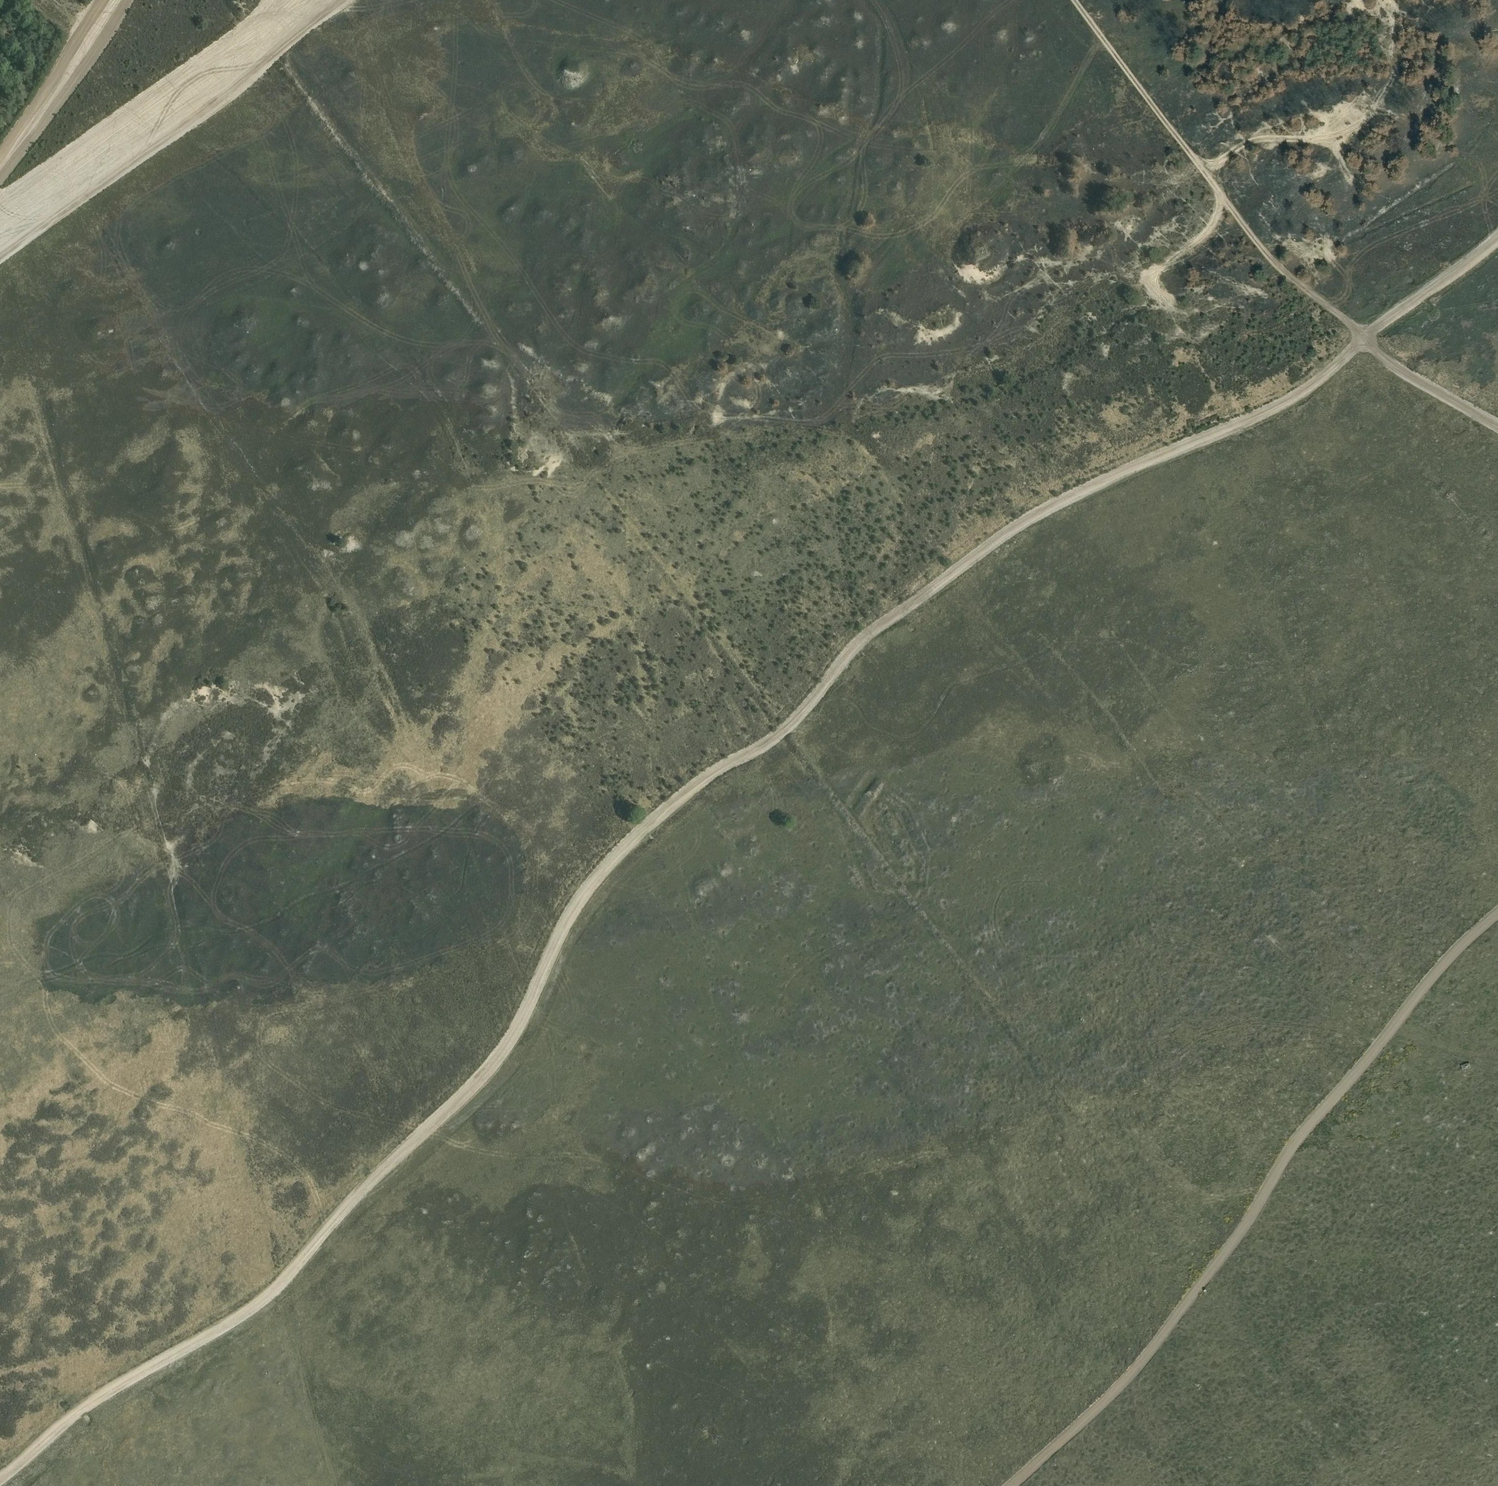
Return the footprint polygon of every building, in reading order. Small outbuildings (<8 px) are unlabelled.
[(1088,161),(1075,161),(1076,172),(1089,171),(1088,161)] [(972,252),(976,261),(988,255),(984,246),(972,252)]
